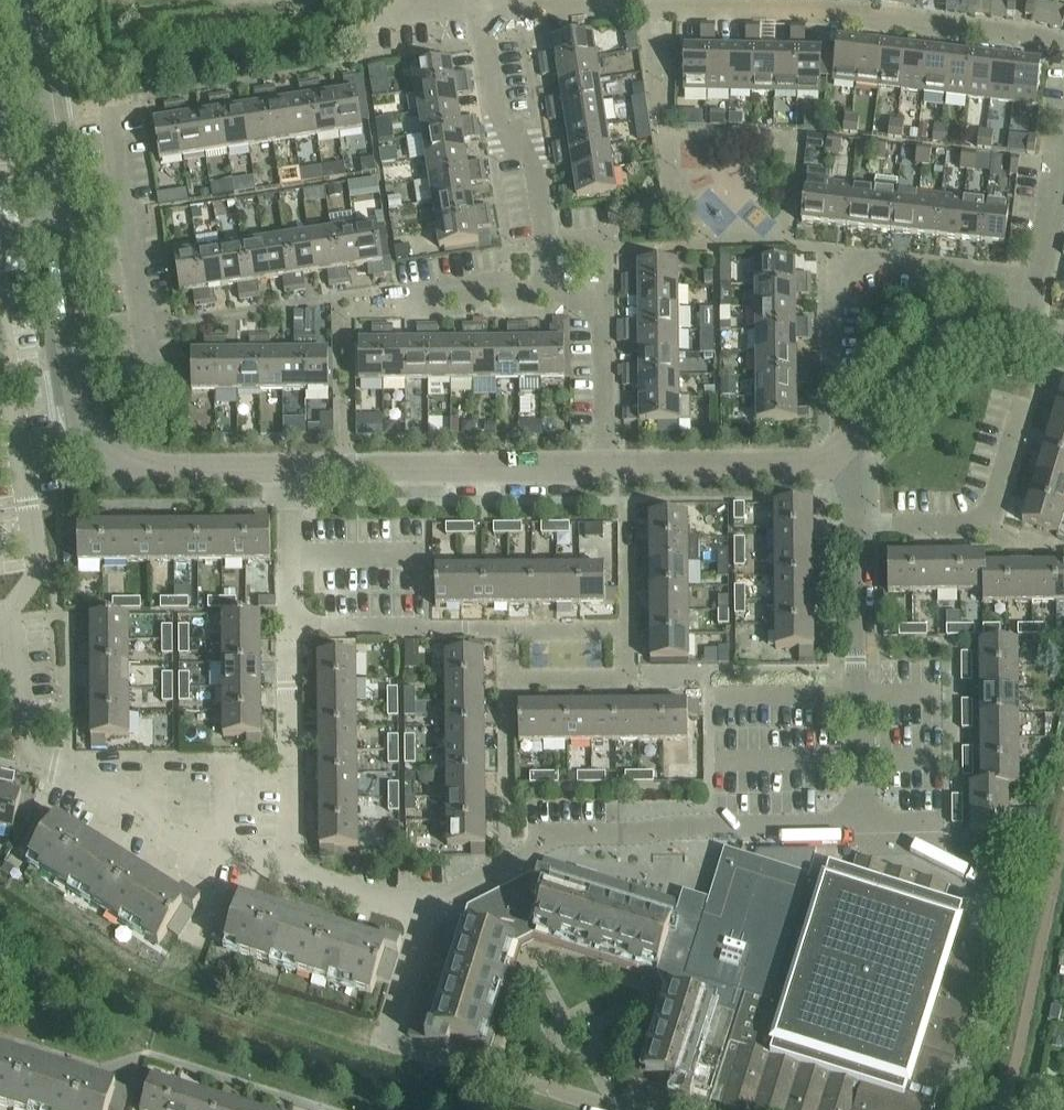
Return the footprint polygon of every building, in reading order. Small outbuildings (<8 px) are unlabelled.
[(969,9),(977,10),(978,0),(970,0),(969,9)] [(1015,15),(1017,0),(1009,0),(1008,14),(1015,15)] [(1037,2),(1029,0),(1026,16),(1033,18),(1037,2)] [(553,42),(555,55),(556,61),(552,61),(549,56),(540,57),(542,67),(596,59),(593,36),(553,42)] [(833,83),(857,86),(862,44),(838,41),(833,83)] [(884,47),(862,44),(857,86),(879,89),(884,47)] [(907,49),(884,47),(879,89),(902,91),(907,49)] [(929,52),(907,49),(902,91),(924,94),(929,52)] [(684,92),(707,93),(708,51),(685,50),(684,92)] [(731,51),(708,51),(707,93),(730,93),(731,51)] [(753,52),(731,51),(730,93),(753,94),(753,52)] [(776,52),(753,52),(753,94),(775,94),(776,52)] [(798,52),(776,52),(775,94),(798,94),(798,52)] [(822,53),(798,52),(798,94),(821,95),(822,53)] [(951,55),(929,52),(924,94),(946,96),(951,55)] [(973,57),(951,55),(946,96),(968,99),(973,57)] [(996,60),(973,57),(968,99),(991,102),(996,60)] [(596,59),(542,67),(543,78),(552,76),(553,70),(558,70),(560,87),(600,81),(596,59)] [(1019,63),(996,60),(991,102),(1013,104),(1019,63)] [(1041,65),(1019,63),(1013,104),(1036,107),(1041,65)] [(413,70),(416,93),(471,84),(469,74),(460,76),(459,82),(455,82),(452,64),(413,70)] [(387,67),(368,70),(372,98),(391,95),(387,67)] [(352,93),(335,96),(340,135),(363,132),(357,92),(356,92),(354,77),(344,79),(345,88),(351,89),(352,93)] [(600,81),(560,87),(563,105),(559,106),(556,100),(547,102),(548,111),(603,103),(600,81)] [(316,94),(321,91),(320,82),(309,84),(318,138),(340,135),(335,96),(316,98),(316,94)] [(307,100),(290,102),(296,142),(318,138),(309,84),(299,85),(301,94),(307,95),(307,100)] [(471,84),(416,93),(420,114),(459,109),(456,91),(461,91),(463,96),(472,95),(471,84)] [(645,85),(632,87),(634,98),(646,97),(645,85)] [(271,101),(277,98),(275,89),(265,91),(273,145),(296,142),(290,102),(272,105),(271,101)] [(263,107),(245,109),(251,149),(273,145),(265,91),(255,92),(256,101),(262,102),(263,107)] [(226,108),(231,105),(230,96),(220,97),(228,152),(251,149),(245,109),(227,112),(226,108)] [(218,113),(200,116),(206,155),(228,152),(220,97),(210,99),(211,108),(217,109),(218,113)] [(647,99),(632,101),(635,121),(650,118),(647,99)] [(181,114),(187,112),(186,103),(175,104),(183,159),(206,155),(200,116),(182,119),(181,114)] [(603,103),(548,111),(550,122),(559,121),(560,115),(564,114),(567,131),(606,125),(603,103)] [(154,123),(160,162),(183,159),(175,104),(165,106),(166,115),(172,116),(173,120),(154,123)] [(459,109),(420,114),(423,137),(478,129),(476,119),(467,120),(466,126),(462,127),(459,109)] [(805,117),(805,130),(822,130),(822,117),(805,117)] [(846,117),(844,133),(851,134),(853,117),(846,117)] [(860,118),(853,117),(851,134),(858,135),(860,118)] [(650,118),(635,121),(639,141),(653,139),(650,118)] [(890,122),(889,138),(896,139),(898,123),(890,122)] [(904,123),(898,123),(896,139),(903,140),(904,123)] [(606,125),(567,131),(570,149),(566,150),(563,145),(554,146),(555,156),(610,148),(606,125)] [(935,127),(933,144),(941,145),(942,128),(935,127)] [(949,129),(942,128),(941,145),(947,145),(949,129)] [(478,129),(423,137),(426,159),(466,153),(463,136),(467,135),(470,141),(479,139),(478,129)] [(980,132),(978,149),(985,150),(987,133),(980,132)] [(994,134),(987,133),(985,150),(992,151),(994,134)] [(836,139),(829,138),(827,155),(834,156),(836,139)] [(1029,138),(1027,155),(1035,156),(1037,139),(1029,138)] [(843,140),(836,139),(834,156),(841,156),(843,140)] [(880,144),(873,143),(871,160),(879,161),(880,144)] [(887,145),(880,144),(879,161),(885,162),(887,145)] [(610,148),(555,156),(557,167),(566,165),(567,159),(571,158),(574,177),(613,171),(610,148)] [(925,149),(918,149),(916,165),(923,166),(925,149)] [(932,150),(925,149),(923,166),(930,167),(932,150)] [(466,153),(426,159),(430,182),(484,173),(483,163),(474,164),(473,171),(468,171),(466,153)] [(970,155),(962,154),(960,170),(968,171),(970,155)] [(977,155),(970,155),(968,171),(975,172),(977,155)] [(992,157),(990,176),(1001,177),(1004,159),(992,157)] [(1020,160),(1012,160),(1010,176),(1018,177),(1020,160)] [(613,171),(574,177),(577,194),(572,195),(570,189),(561,191),(562,201),(577,199),(578,199),(617,193),(613,171)] [(484,173),(430,182),(433,204),(472,198),(470,180),(474,180),(477,185),(486,184),(484,173)] [(802,224),(825,226),(830,185),(807,182),(802,224)] [(852,187),(830,185),(825,226),(847,229),(852,187)] [(875,190),(852,187),(847,229),(870,232),(875,190)] [(897,192),(875,190),(870,232),(892,234),(897,192)] [(171,192),(159,194),(161,207),(173,205),(171,192)] [(920,195),(897,192),(892,234),(915,237),(920,195)] [(941,198),(920,195),(915,237),(937,239),(941,198)] [(401,198),(389,200),(390,210),(402,208),(401,198)] [(472,198),(433,204),(436,226),(491,218),(489,208),(481,209),(479,215),(475,216),(472,198)] [(964,200),(941,198),(937,239),(959,242),(964,200)] [(987,203),(964,200),(959,242),(982,245),(987,203)] [(1010,206),(987,203),(982,245),(1005,247),(1010,206)] [(201,211),(193,212),(194,221),(203,220),(201,211)] [(491,218),(436,226),(440,249),(479,243),(476,225),(481,224),(484,229),(493,228),(491,218)] [(377,225),(355,228),(361,268),(378,265),(379,269),(373,272),(375,281),(385,280),(383,264),(384,264),(377,225)] [(355,228),(332,232),(341,287),(351,285),(349,276),(343,275),(342,271),(361,268),(355,228)] [(332,232),(310,235),(316,275),(333,272),(334,276),(329,279),(330,288),(341,287),(332,232)] [(310,235),(288,239),(296,293),(306,292),(305,283),(299,282),(298,277),(316,275),(310,235)] [(288,239),(265,242),(271,281),(289,279),(290,283),(284,286),(286,295),(296,293),(288,239)] [(265,242),(242,246),(251,300),(261,299),(260,290),(253,288),(253,284),(271,281),(265,242)] [(242,246),(220,249),(226,288),(244,286),(245,290),(239,293),(240,302),(251,300),(242,246)] [(220,249),(198,252),(206,307),(216,305),(215,296),(209,295),(208,291),(226,288),(220,249)] [(198,252),(175,256),(181,295),(199,292),(200,297),(195,300),(196,308),(206,307),(198,252)] [(755,263),(756,287),(811,286),(811,276),(802,276),(800,282),(795,282),(795,263),(755,263)] [(639,265),(639,278),(639,283),(634,283),(632,278),(623,278),(623,288),(679,287),(678,264),(639,265)] [(731,271),(720,272),(720,285),(731,285),(731,271)] [(811,286),(756,287),(756,309),(796,308),(795,291),(800,291),(802,297),(811,297),(811,286)] [(1055,294),(1063,296),(1063,288),(1057,286),(1055,294)] [(679,287),(623,288),(624,299),(633,298),(635,293),(639,293),(639,310),(679,310),(679,287)] [(796,308),(756,309),(756,331),(811,331),(811,321),(802,321),(800,327),(796,327),(796,308)] [(679,310),(639,310),(639,329),(635,329),(633,323),(624,323),(624,333),(679,332),(679,310)] [(714,311),(702,311),(702,331),(714,331),(714,311)] [(316,312),(307,312),(307,333),(316,333),(316,312)] [(304,318),(295,318),(295,332),(304,332),(304,318)] [(514,342),(508,342),(497,342),(498,382),(519,381),(519,326),(508,326),(508,335),(514,337),(514,342)] [(542,341),(529,342),(523,342),(523,337),(529,335),(529,326),(519,326),(519,381),(542,381),(542,341)] [(559,341),(553,341),(542,341),(542,381),(565,381),(565,341),(564,341),(564,326),(553,326),(553,335),(559,337),(559,341)] [(379,343),(373,343),(360,343),(360,383),(384,383),(383,327),(373,328),(373,337),(378,339),(379,343)] [(406,343),(394,343),(388,343),(388,339),(393,336),(393,327),(383,327),(384,383),(406,383),(406,343)] [(424,343),(418,343),(406,343),(406,383),(429,382),(428,327),(418,327),(418,336),(424,338),(424,343)] [(451,342),(439,342),(433,343),(433,338),(438,336),(438,327),(428,327),(429,382),(452,382),(451,342)] [(469,342),(463,342),(451,342),(452,382),(475,382),(474,327),(463,327),(463,336),(469,338),(469,342)] [(497,342),(484,342),(478,342),(478,338),(484,336),(484,327),(474,327),(475,382),(498,382),(497,342)] [(811,331),(756,331),(756,354),(796,354),(796,336),(800,336),(802,342),(811,342),(811,331)] [(679,332),(624,333),(624,344),(633,343),(635,338),(639,338),(640,356),(679,355),(679,332)] [(714,343),(714,332),(705,332),(705,343),(714,343)] [(301,353),(295,353),(283,353),(284,393),(306,392),(306,337),(295,337),(295,346),(301,348),(301,353)] [(329,352),(316,353),(310,353),(310,348),(316,346),(316,337),(306,337),(306,392),(329,392),(329,352)] [(211,353),(205,354),(192,354),(193,393),(216,393),(216,338),(205,338),(205,347),(211,349),(211,353)] [(238,353),(226,353),(220,353),(220,349),(226,347),(226,338),(216,338),(216,393),(239,393),(238,353)] [(256,353),(250,353),(238,353),(239,393),(261,393),(261,338),(250,338),(250,347),(256,349),(256,353)] [(283,353),(271,353),(265,353),(265,349),(271,347),(271,338),(261,338),(261,393),(284,393),(283,353)] [(714,344),(701,344),(701,355),(714,355),(714,344)] [(796,354),(756,354),(757,377),(812,376),(812,366),(803,366),(801,372),(796,372),(796,354)] [(679,355),(640,356),(640,373),(635,373),(633,368),(624,368),(624,378),(679,378),(679,355)] [(812,376),(757,377),(757,400),(797,399),(796,381),(801,381),(803,387),(812,387),(812,376)] [(679,378),(624,378),(624,388),(633,388),(635,383),(640,382),(640,401),(680,401),(679,378)] [(797,399),(757,400),(757,423),(797,422),(812,421),(812,411),(803,411),(801,417),(797,417),(797,399)] [(690,401),(680,401),(640,401),(640,419),(636,419),(634,413),(625,413),(625,423),(640,423),(640,424),(659,424),(680,424),(690,424),(690,401)] [(1057,409),(1050,431),(1063,436),(1063,411),(1057,409)] [(520,423),(520,436),(542,436),(542,423),(520,423)] [(393,424),(385,424),(385,436),(396,435),(396,428),(393,424)] [(680,433),(680,424),(659,424),(659,433),(680,433)] [(437,436),(437,427),(428,426),(428,436),(437,436)] [(308,427),(308,436),(320,436),(321,427),(308,427)] [(383,436),(384,427),(356,427),(357,437),(383,436)] [(272,437),(271,428),(261,428),(261,437),(272,437)] [(1050,431),(1043,454),(1063,460),(1063,436),(1050,431)] [(1043,454),(1036,477),(1063,485),(1063,460),(1043,454)] [(1036,477),(1030,500),(1063,510),(1063,485),(1036,477)] [(1030,500),(1023,524),(1059,534),(1063,518),(1063,510),(1030,500)] [(813,505),(775,506),(775,531),(813,531),(813,505)] [(745,506),(735,506),(735,523),(745,523),(745,506)] [(664,507),(650,507),(650,542),(688,542),(688,517),(664,517),(664,507)] [(223,525),(199,526),(199,564),(223,563),(223,525)] [(247,525),(223,525),(223,563),(247,563),(247,525)] [(271,525),(247,525),(247,563),(271,563),(271,525)] [(79,565),(104,564),(104,526),(68,527),(69,541),(79,541),(79,565)] [(128,526),(104,526),(104,564),(128,564),(128,526)] [(152,526),(128,526),(128,564),(152,564),(152,526)] [(175,526),(152,526),(152,564),(175,564),(175,526)] [(199,526),(175,526),(175,564),(199,564),(199,526)] [(461,526),(447,526),(447,537),(461,536),(461,526)] [(475,526),(461,526),(461,536),(475,536),(475,526)] [(509,526),(494,526),(494,536),(509,536),(509,526)] [(522,526),(509,526),(509,536),(522,536),(522,526)] [(556,526),(542,526),(542,536),(556,536),(556,526)] [(570,526),(556,526),(556,536),(570,536),(570,526)] [(813,531),(775,531),(775,555),(813,554),(813,531)] [(745,541),(735,541),(735,555),(745,555),(745,541)] [(699,542),(688,542),(650,542),(650,566),(688,566),(700,566),(699,542)] [(718,551),(718,566),(729,566),(728,551),(718,551)] [(813,554),(775,555),(776,579),(814,578),(813,554)] [(745,555),(735,555),(735,569),(745,569),(745,555)] [(888,595),(914,595),(913,556),(888,557),(888,595)] [(937,556),(913,556),(914,595),(937,594),(937,556)] [(961,556),(937,556),(937,594),(961,594),(961,556)] [(986,556),(961,556),(961,594),(983,594),(985,594),(985,567),(986,567),(986,556)] [(688,566),(650,566),(650,590),(689,590),(688,566)] [(729,566),(718,566),(719,579),(729,579),(729,566)] [(1032,566),(1009,567),(1009,605),(1033,604),(1032,566)] [(1056,566),(1032,566),(1033,604),(1056,604),(1056,566)] [(1009,567),(986,567),(985,567),(985,594),(983,594),(983,605),(1009,605),(1009,567)] [(509,569),(485,570),(486,608),(509,607),(509,569)] [(533,569),(509,569),(509,607),(533,607),(533,569)] [(557,569),(533,569),(533,607),(557,607),(557,569)] [(581,569),(557,569),(557,607),(581,607),(581,569)] [(605,569),(581,569),(581,607),(615,606),(615,592),(605,592),(605,569)] [(436,608),(462,608),(461,570),(436,570),(436,608)] [(485,570),(461,570),(462,608),(486,608),(485,570)] [(814,578),(776,579),(776,602),(814,602),(814,578)] [(745,588),(735,588),(735,603),(746,603),(745,588)] [(689,590),(650,590),(651,614),(689,613),(689,590)] [(719,599),(719,613),(729,614),(729,599),(719,599)] [(209,600),(209,611),(223,611),(223,600),(209,600)] [(225,600),(223,600),(223,611),(237,610),(237,600),(236,600),(225,600)] [(260,600),(260,610),(277,610),(276,605),(276,600),(260,600)] [(114,601),(114,611),(128,611),(128,601),(114,601)] [(142,601),(128,601),(128,611),(142,611),(142,601)] [(161,601),(161,611),(176,611),(176,601),(161,601)] [(189,601),(176,601),(176,611),(189,611),(189,601)] [(814,602),(776,602),(776,626),(814,626),(814,602)] [(746,603),(735,603),(736,616),(746,616),(746,603)] [(689,613),(651,614),(651,637),(689,637),(689,613)] [(729,614),(719,613),(719,627),(729,627),(729,614)] [(261,617),(223,617),(223,642),(261,642),(261,617)] [(129,618),(91,618),(92,643),(130,643),(129,618)] [(814,626),(776,626),(776,651),(800,650),(800,661),(814,660),(814,626)] [(947,628),(947,638),(962,638),(962,627),(947,628)] [(975,627),(962,627),(962,638),(975,637),(975,627)] [(1000,627),(984,627),(984,637),(1000,637),(1000,627)] [(1018,627),(1018,637),(1033,637),(1033,627),(1018,627)] [(1046,627),(1033,627),(1033,637),(1046,637),(1046,627)] [(163,628),(163,642),(173,642),(173,628),(163,628)] [(190,628),(180,628),(180,643),(190,643),(190,628)] [(900,628),(900,638),(914,638),(914,628),(900,628)] [(927,628),(914,628),(914,638),(927,638),(927,628)] [(689,637),(651,637),(651,662),(689,662),(689,637)] [(173,642),(163,642),(163,656),(173,656),(173,642)] [(261,642),(223,642),(223,666),(262,666),(261,642)] [(130,643),(92,643),(92,667),(130,667),(130,643)] [(190,643),(180,643),(180,656),(190,656),(190,643)] [(1018,644),(980,644),(980,669),(1018,669),(1018,644)] [(446,655),(446,681),(484,680),(484,645),(469,645),(470,655),(446,655)] [(318,646),(319,681),(319,682),(357,681),(357,656),(333,657),(333,646),(318,646)] [(719,649),(719,666),(729,666),(729,649),(719,649)] [(972,655),(962,655),(962,670),(972,670),(972,655)] [(262,666),(223,666),(224,690),(262,690),(262,666)] [(130,667),(92,667),(92,690),(130,690),(130,667)] [(1018,669),(980,669),(980,693),(1018,693),(1018,669)] [(972,670),(962,670),(962,683),(972,683),(972,670)] [(163,676),(163,690),(173,690),(173,676),(163,676)] [(190,676),(180,676),(180,690),(190,690),(190,676)] [(484,680),(446,681),(447,704),(485,704),(484,680)] [(357,681),(319,682),(319,705),(357,705),(357,681)] [(130,690),(92,690),(92,714),(130,714),(130,690)] [(173,690),(163,690),(163,704),(174,704),(173,690)] [(190,690),(180,690),(180,704),(190,704),(190,690)] [(262,690),(224,690),(224,714),(262,713),(262,690)] [(415,690),(405,691),(405,704),(415,704),(415,690)] [(388,691),(388,704),(399,705),(398,691),(388,691)] [(1018,693),(980,693),(981,717),(1019,717),(1018,693)] [(973,703),(962,703),(963,717),(973,717),(973,703)] [(399,705),(388,704),(389,719),(399,718),(399,705)] [(415,704),(405,704),(405,718),(416,718),(415,704)] [(485,704),(447,704),(447,728),(485,728),(485,704)] [(357,705),(319,705),(319,729),(357,729),(357,705)] [(616,705),(592,706),(592,744),(616,743),(616,705)] [(640,705),(616,705),(616,743),(640,743),(640,705)] [(664,705),(640,705),(640,743),(664,743),(664,705)] [(698,705),(664,705),(664,743),(688,743),(688,719),(698,719),(698,705)] [(544,706),(519,706),(520,744),(545,744),(544,706)] [(568,706),(544,706),(545,744),(568,744),(568,706)] [(592,706),(569,706),(568,706),(568,744),(592,744),(592,706)] [(262,713),(224,714),(224,738),(247,738),(248,748),(262,748),(262,713)] [(130,714),(92,714),(92,749),(107,749),(107,739),(130,739),(130,714)] [(973,717),(963,717),(963,730),(973,730),(973,717)] [(1019,717),(981,717),(981,741),(1019,741),(1019,717)] [(485,728),(447,728),(447,752),(485,752),(485,728)] [(357,729),(319,729),(319,753),(358,753),(357,729)] [(389,738),(389,752),(399,752),(399,738),(389,738)] [(416,738),(406,738),(406,752),(416,752),(416,738)] [(1019,741),(981,741),(981,765),(1019,764),(1019,741)] [(973,750),(963,750),(963,765),(973,765),(973,750)] [(399,752),(389,752),(389,766),(399,766),(399,752)] [(416,752),(406,752),(406,766),(416,766),(416,752)] [(485,752),(447,752),(447,776),(485,775),(485,752)] [(358,753),(319,753),(320,777),(358,777),(358,753)] [(981,765),(981,787),(981,788),(1009,788),(1009,789),(1019,789),(1019,764),(981,765)] [(973,765),(963,765),(963,778),(973,778),(973,765)] [(16,776),(2,773),(0,783),(14,786),(16,776)] [(640,774),(626,775),(626,785),(640,785),(640,774)] [(654,774),(640,774),(640,785),(654,785),(654,774)] [(485,775),(447,776),(448,800),(486,799),(485,775)] [(545,775),(531,775),(531,786),(545,786),(545,775)] [(559,775),(545,775),(545,786),(559,785),(559,775)] [(593,775),(578,775),(578,785),(593,785),(593,775)] [(606,775),(593,775),(593,785),(606,785),(606,775)] [(358,777),(320,777),(320,801),(358,800),(358,777)] [(389,786),(389,800),(400,800),(399,786),(389,786)] [(416,786),(406,786),(406,800),(416,799),(416,786)] [(981,787),(970,787),(971,812),(1009,812),(1009,789),(1009,788),(981,788),(981,787)] [(0,791),(0,830),(15,833),(23,796),(0,791)] [(963,798),(952,798),(953,812),(963,812),(963,798)] [(416,799),(406,800),(406,814),(416,814),(416,799)] [(486,799),(448,800),(448,823),(486,823),(486,799)] [(358,800),(320,801),(320,825),(358,824),(358,800)] [(400,800),(389,800),(389,814),(400,814),(400,800)] [(177,903),(132,874),(56,826),(59,820),(45,812),(19,853),(43,867),(40,871),(70,891),(73,886),(84,893),(94,900),(91,904),(122,923),(124,919),(145,932),(143,936),(159,947),(168,933),(179,940),(202,904),(184,893),(177,903)] [(963,812),(953,812),(953,826),(963,826),(963,812)] [(1009,812),(971,812),(971,837),(1009,836),(1009,812)] [(486,823),(448,823),(448,848),(472,848),(472,858),(486,858),(486,823)] [(358,824),(320,825),(320,859),(335,859),(335,849),(359,849),(358,824)] [(808,883),(809,878),(817,854),(758,854),(755,861),(725,852),(706,912),(545,862),(539,879),(532,876),(468,909),(474,920),(476,920),(472,932),(445,923),(409,1039),(448,1051),(452,1039),(478,1047),(510,944),(511,944),(523,950),(529,947),(524,938),(536,931),(659,969),(672,995),(647,1078),(673,1086),(670,1098),(708,1109),(709,1109),(713,1100),(723,1103),(739,1053),(753,1058),(808,883)] [(982,970),(992,940),(957,929),(962,912),(944,906),(949,890),(857,861),(852,877),(830,870),(825,888),(808,883),(753,1058),(739,1053),(723,1103),(721,1109),(955,1109),(958,1100),(943,1095),(982,970)] [(390,985),(402,945),(382,939),(379,950),(241,907),(243,900),(228,896),(213,942),(239,950),(238,955),(272,965),(274,961),(297,968),(296,973),(330,984),(332,979),(355,987),(354,991),(372,997),(377,981),(390,985)] [(1050,1013),(1048,1025),(1059,1027),(1060,1020),(1056,1014),(1050,1013)] [(85,1085),(0,1058),(0,1107),(9,1109),(124,1109),(130,1092),(115,1087),(113,1093),(85,1085)] [(142,1076),(138,1090),(148,1093),(143,1109),(169,1109),(176,1086),(142,1076)] [(176,1086),(169,1109),(194,1109),(199,1093),(176,1086)] [(199,1093),(194,1109),(218,1109),(221,1100),(199,1093)] [(221,1100),(218,1109),(243,1109),(244,1107),(221,1100)]
